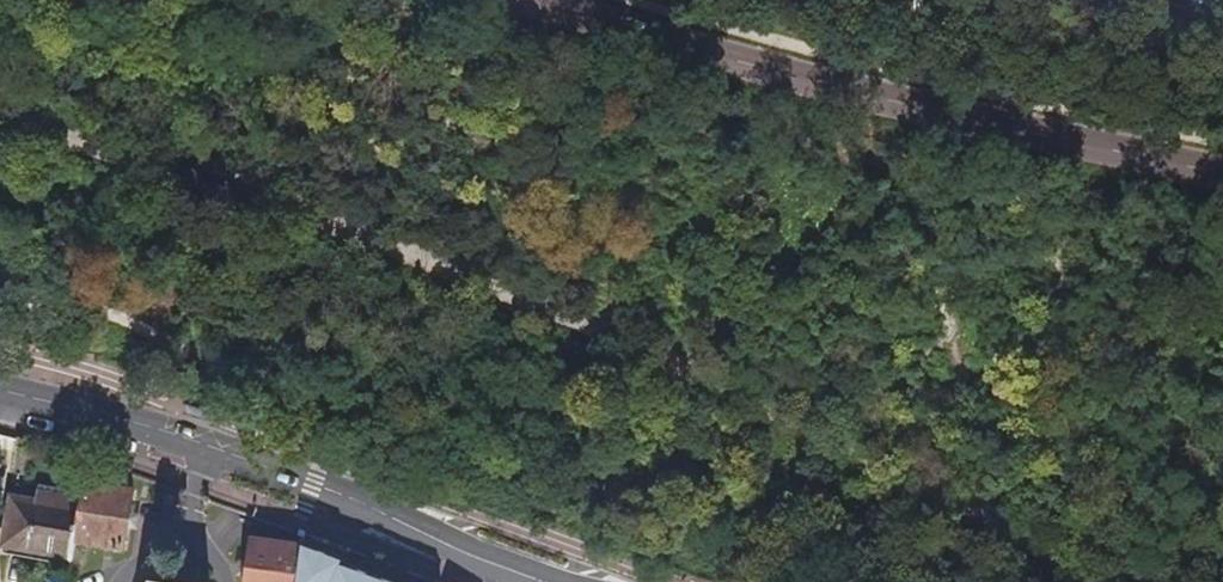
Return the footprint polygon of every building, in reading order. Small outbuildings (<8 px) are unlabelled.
[(84,497),(75,543),(125,551),(134,495),(86,487),(84,497)] [(4,548),(72,561),(75,543),(84,497),(39,489),(38,497),(14,491),(4,548)] [(301,550),(253,544),(248,581),(297,581),(301,550)] [(343,570),(344,566),(301,550),(297,581),(376,581),(343,570)] [(199,574),(170,569),(168,581),(197,581),(199,574)]
